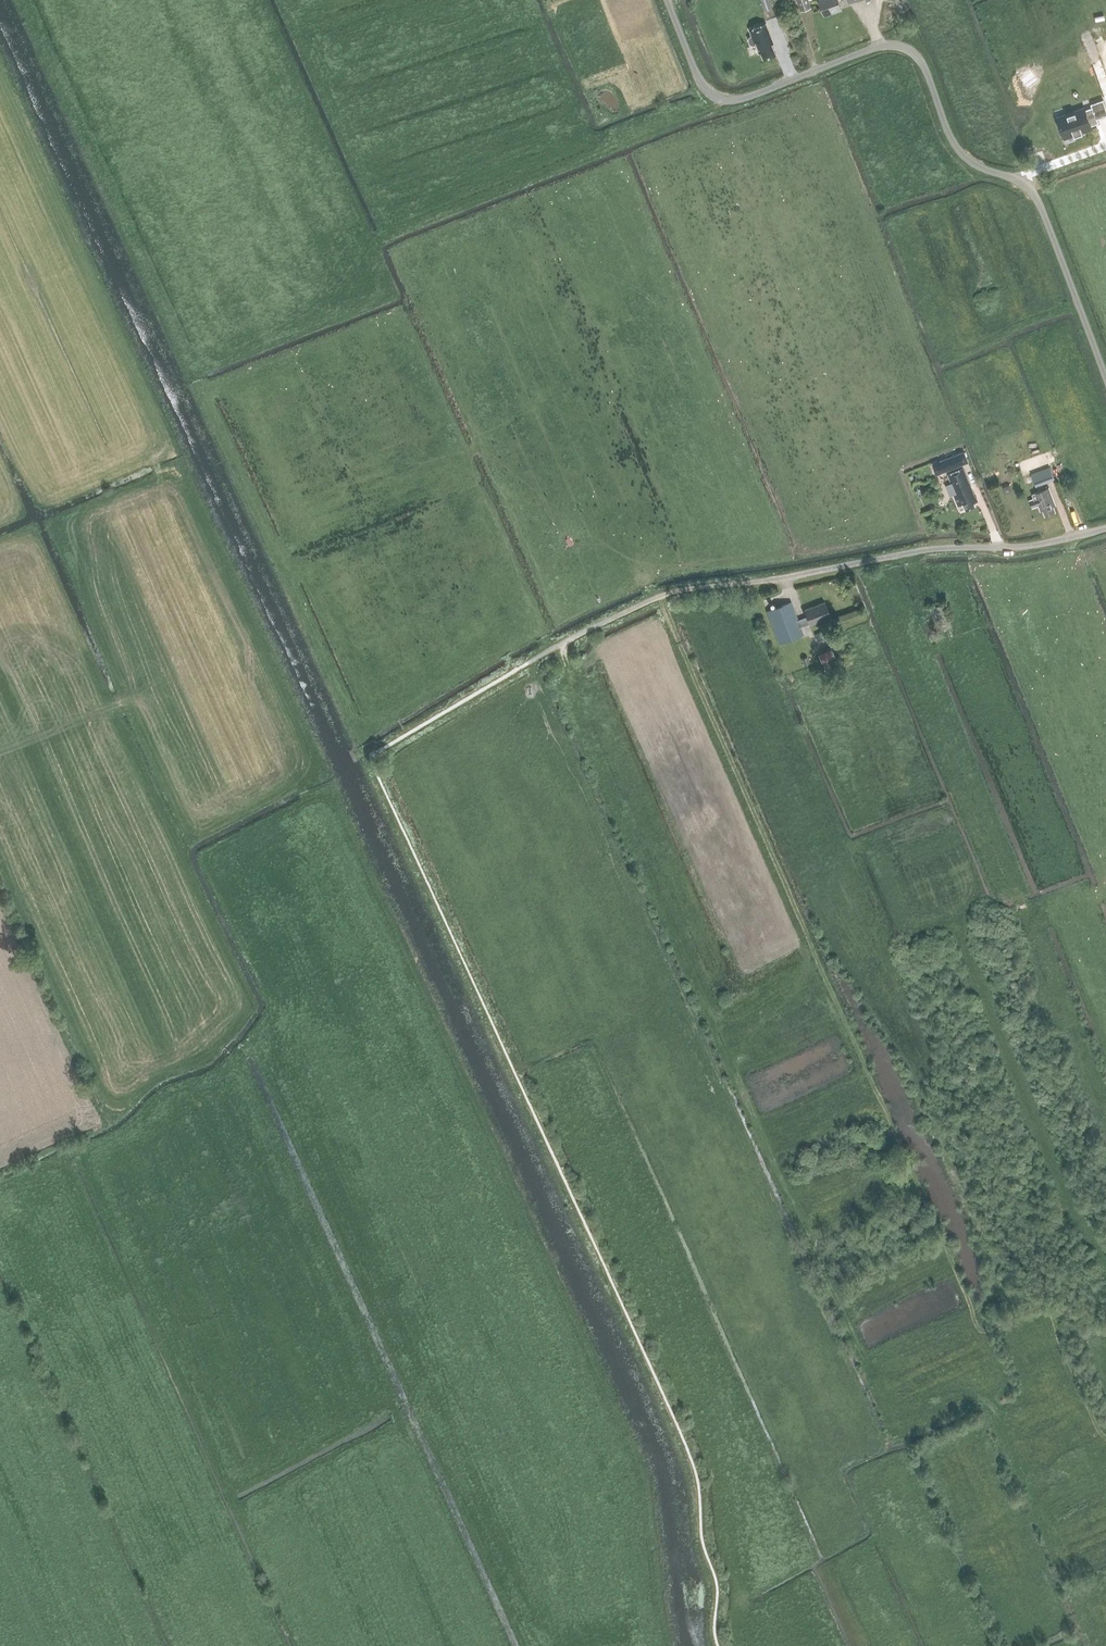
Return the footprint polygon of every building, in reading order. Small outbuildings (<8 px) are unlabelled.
[(768,0),(761,0),(765,11),(771,9),(768,0)] [(809,0),(797,0),(801,11),(811,8),(809,0)] [(818,0),(824,16),(842,10),(838,1),(842,0),(818,0)] [(753,45),(755,44),(759,53),(761,52),(763,59),(776,54),(770,39),(772,38),(766,23),(749,30),(752,36),(749,37),(748,40),(750,44),(753,45)] [(1065,137),(1073,134),(1074,136),(1083,133),(1082,131),(1090,128),(1086,117),(1094,114),(1096,119),(1105,116),(1105,108),(1103,100),(1090,104),(1091,107),(1084,110),(1083,109),(1059,118),(1065,137)] [(968,462),(964,451),(939,461),(939,460),(931,463),(935,472),(942,470),(943,472),(968,462)] [(1054,479),(1050,467),(1030,474),(1035,487),(1054,479)] [(975,508),(973,504),(977,502),(963,468),(947,475),(951,483),(952,483),(956,493),(953,495),(958,507),(963,505),(965,512),(975,508)] [(1009,485),(1002,487),(1005,495),(1012,492),(1009,485)] [(1045,517),(1054,513),(1052,508),(1055,507),(1050,494),(1048,494),(1046,489),(1031,495),(1033,500),(1028,502),(1031,509),(1038,507),(1040,513),(1043,512),(1045,517)] [(809,624),(829,617),(824,603),(803,610),(806,617),(797,620),(791,602),(766,611),(778,643),(802,635),(800,627),(808,624),(809,624)] [(946,615),(942,604),(929,609),(939,632),(952,627),(948,615),(946,615)] [(828,629),(814,635),(819,646),(833,640),(828,629)] [(821,654),(825,663),(839,656),(835,647),(821,654)]
